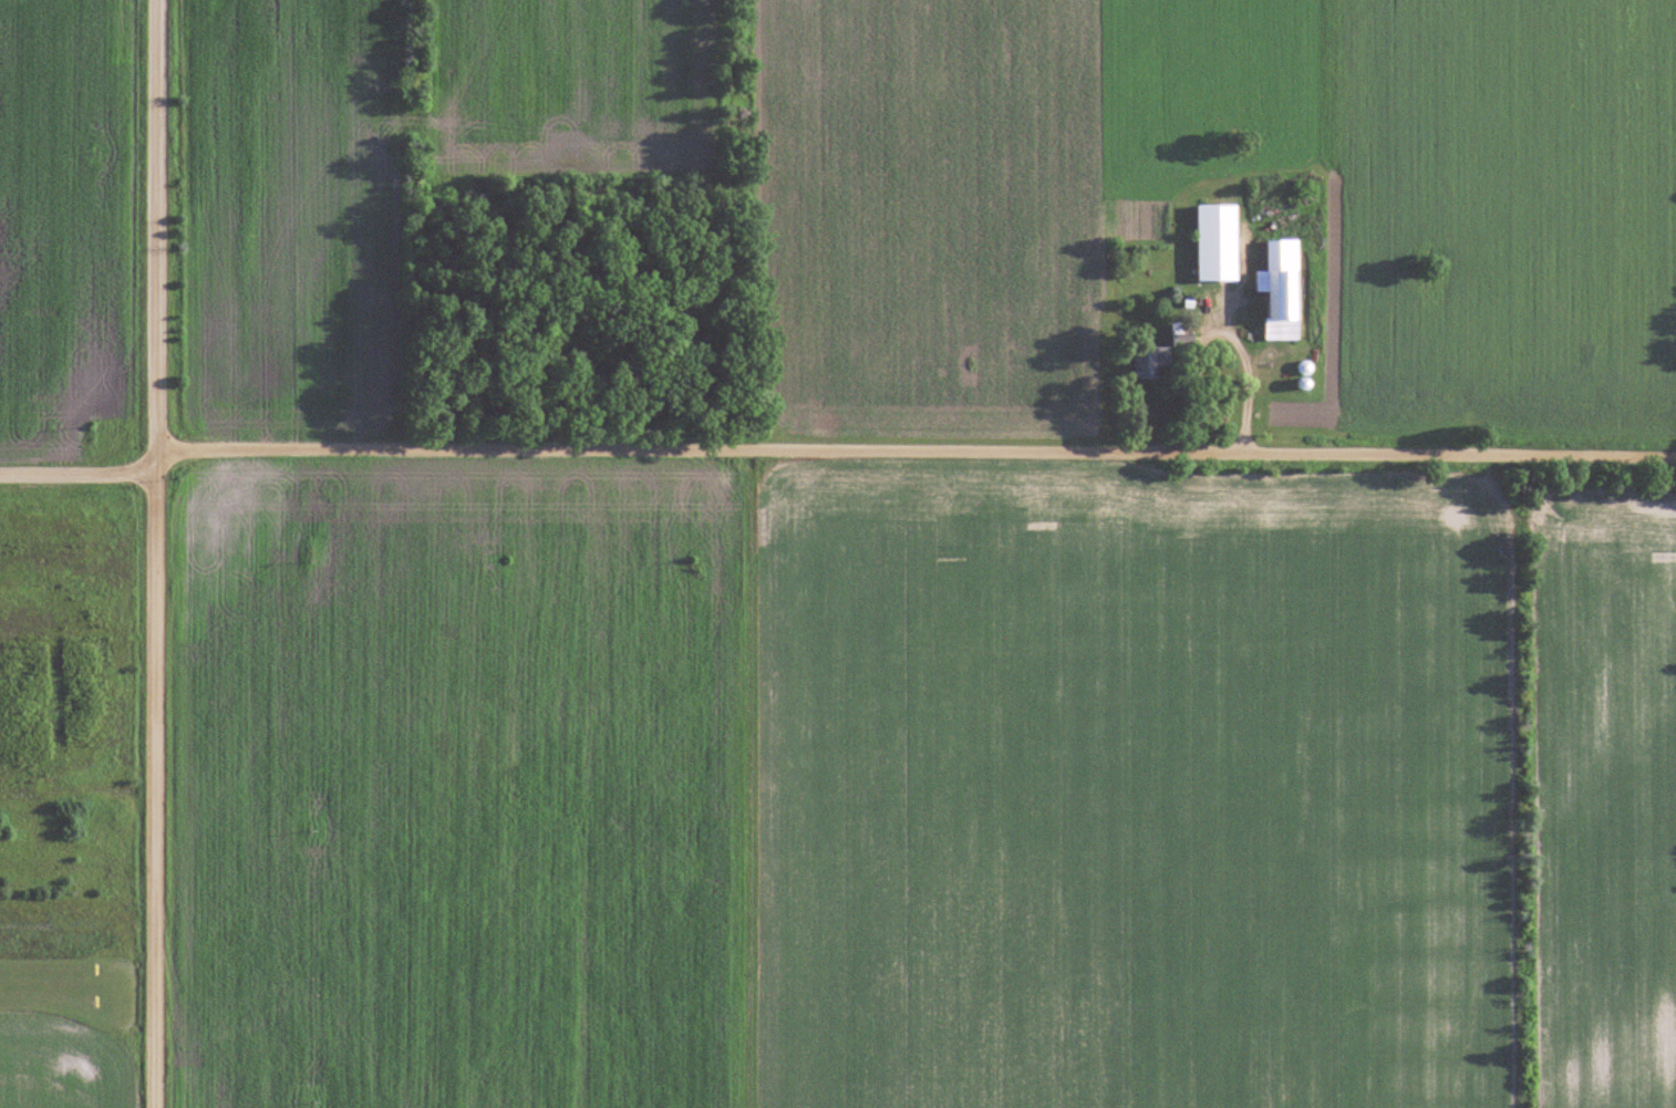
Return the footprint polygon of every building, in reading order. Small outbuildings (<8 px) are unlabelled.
[(1269,239),(1269,271),(1257,271),(1258,292),(1268,292),(1269,340),(1300,340),(1299,239),(1269,239)] [(1223,257),(1196,257),(1196,276),(1223,276),(1223,257)] [(1135,378),(1164,378),(1164,352),(1135,352),(1135,378)]
